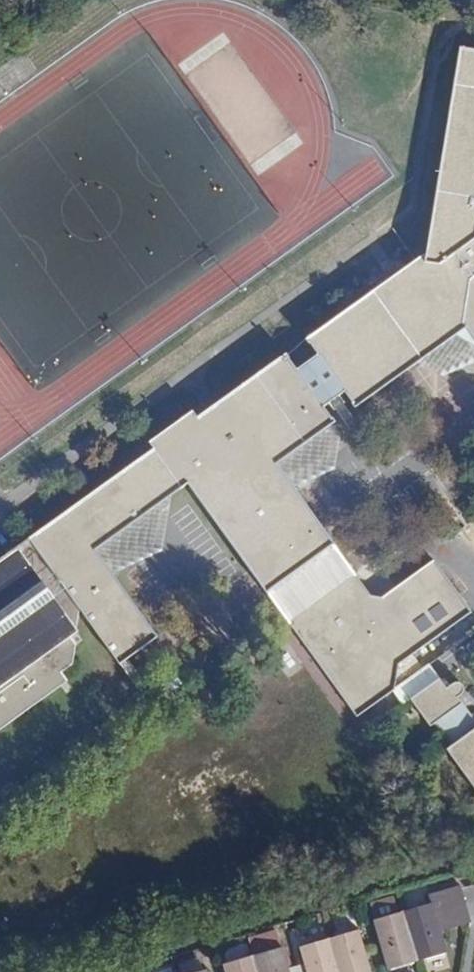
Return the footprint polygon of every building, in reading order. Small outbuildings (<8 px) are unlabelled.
[(460,47),(426,252),(306,339),(319,355),(297,370),(286,353),(198,416),(193,410),(149,442),(153,449),(29,538),(30,538),(80,609),(120,664),(158,636),(96,550),(189,483),(270,595),(358,717),(393,691),(395,690),(399,664),(472,612),(435,560),(383,597),(371,595),(277,464),(336,422),(333,418),(324,406),(345,391),(354,403),(353,403),(356,407),(467,327),(473,338),(473,49),(460,47)] [(30,538),(29,539),(30,540),(0,562),(0,730),(68,681),(62,672),(74,664),(77,644),(71,636),(77,632),(76,630),(80,609),(30,538)] [(454,647),(395,690),(393,691),(403,705),(411,698),(440,678),(463,661),(454,647)] [(447,688),(440,678),(411,698),(431,726),(435,723),(443,734),(471,714),(458,697),(462,694),(464,692),(465,687),(463,684),(461,682),(455,682),(447,688)] [(443,734),(451,746),(447,749),(473,786),(473,718),(471,714),(443,734)] [(403,912),(418,961),(447,952),(441,930),(436,914),(466,905),(461,886),(429,894),(431,903),(403,912)] [(370,902),(375,920),(399,913),(394,895),(370,902)] [(436,914),(441,930),(469,922),(471,921),(466,905),(436,914)] [(389,970),(418,961),(403,912),(399,913),(375,920),(374,920),(389,970)] [(330,939),(339,971),(372,971),(359,930),(330,939)] [(275,933),(249,940),(249,943),(253,956),(255,955),(280,947),(275,933)] [(330,939),(300,947),(308,971),(339,971),(330,939)] [(224,953),(228,963),(252,956),(253,956),(249,943),(226,949),(224,953)] [(280,947),(255,955),(253,956),(258,971),(290,971),(282,947),(280,947)] [(228,963),(224,964),(226,971),(258,971),(253,956),(252,956),(228,963)]
